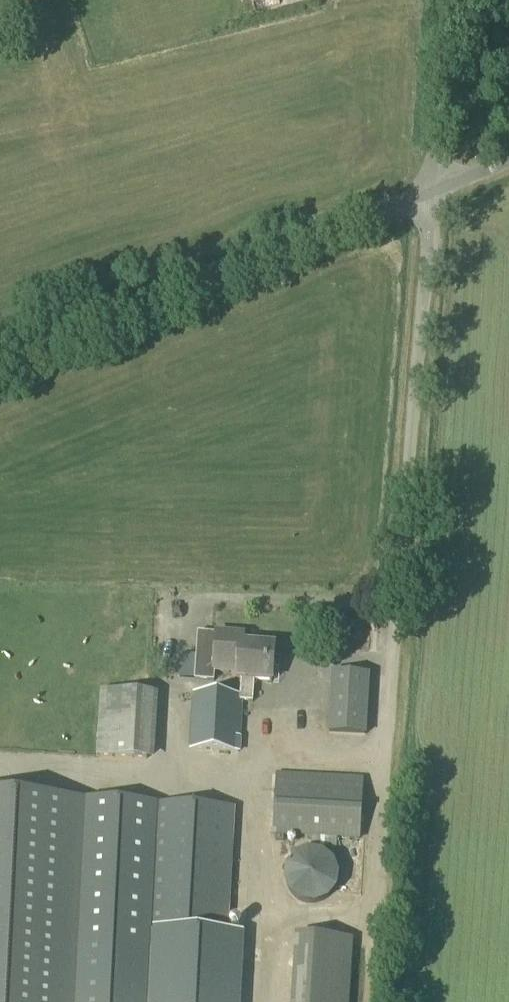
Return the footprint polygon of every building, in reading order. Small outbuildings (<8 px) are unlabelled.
[(357,610),(357,618),(360,622),(369,622),(370,610),(357,610)] [(189,745),(188,771),(237,774),(241,703),(253,703),(254,681),(272,683),(273,670),(279,671),(280,661),(274,660),(274,647),(244,645),(244,636),(215,634),(212,673),(235,674),(235,680),(240,680),(239,696),(192,693),(189,745)] [(366,736),(369,676),(331,674),(327,734),(366,736)] [(157,689),(107,688),(105,751),(155,752),(157,689)] [(360,842),(363,788),(275,783),(272,837),(360,842)] [(0,796),(0,1001),(80,1001),(89,800),(0,796)] [(80,1001),(88,1001),(241,1001),(244,937),(228,936),(236,809),(132,803),(89,800),(80,1001)] [(295,1001),(346,1001),(349,934),(298,932),(295,1001)]
